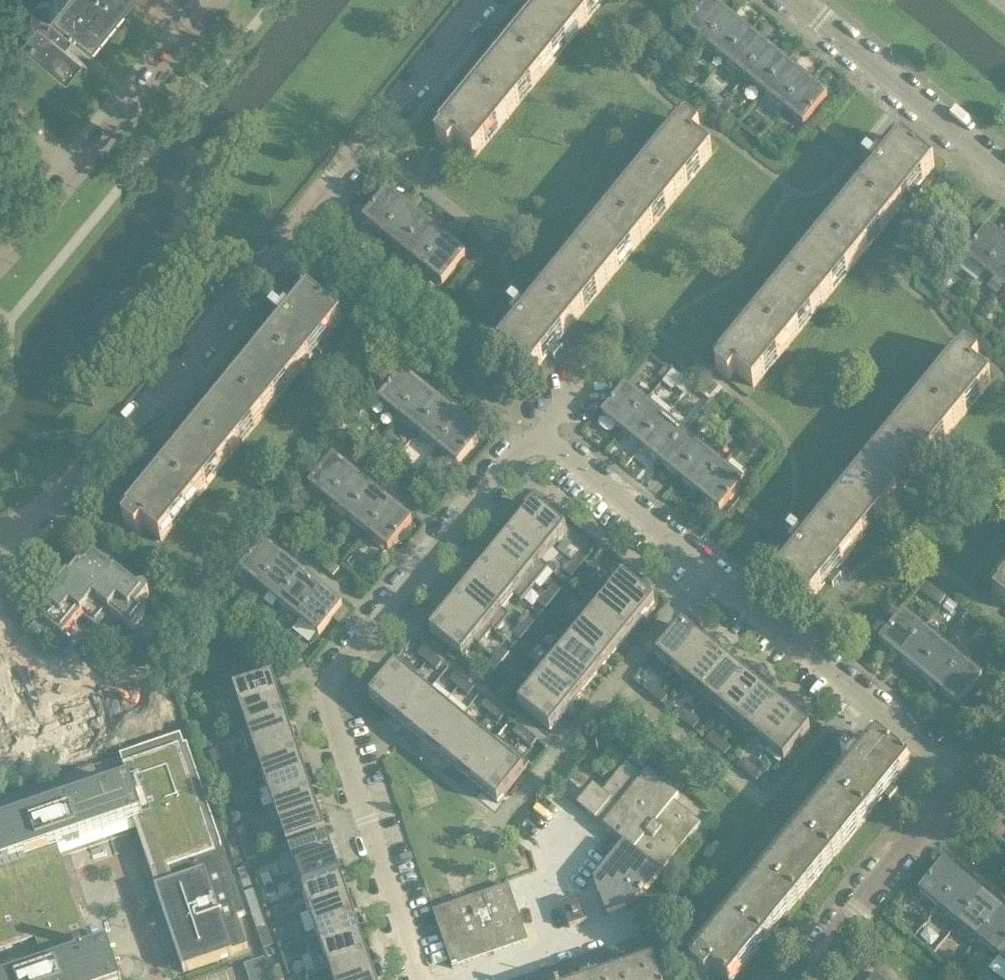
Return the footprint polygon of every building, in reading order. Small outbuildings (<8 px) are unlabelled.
[(47,1),(42,1),(35,5),(31,11),(30,15),(33,23),(34,25),(20,43),(65,80),(81,60),(64,46),(79,28),(87,35),(116,0),(48,0),(47,1)] [(605,0),(551,0),(441,133),(443,135),(437,142),(450,153),(456,145),(474,160),(605,0)] [(686,30),(706,47),(730,17),(710,1),(686,30)] [(749,33),(730,17),(706,47),(725,62),(749,33)] [(769,49),(749,33),(725,62),(745,78),(769,49)] [(789,65),(769,49),(745,78),(765,94),(789,65)] [(808,81),(789,65),(765,94),(784,110),(808,81)] [(827,97),(808,81),(784,110),(803,126),(827,97)] [(705,87),(700,93),(719,108),(723,102),(705,87)] [(521,313),(514,307),(514,308),(506,301),(505,302),(506,303),(496,315),(504,322),(503,323),(504,324),(508,319),(517,327),(499,349),(531,376),(549,355),(555,359),(563,349),(557,344),(712,156),(694,141),(700,133),(687,122),(681,130),(679,129),(526,317),(521,313)] [(870,170),(875,174),(721,362),(723,363),(716,371),(729,382),(736,374),(754,389),(908,200),(914,205),(922,194),(917,190),(934,168),(902,142),(883,164),(874,157),(878,152),(877,151),(876,152),(867,146),(857,158),(857,157),(856,158),(864,165),(863,165),(870,171),(870,170)] [(364,221),(383,237),(407,207),(388,191),(364,221)] [(427,223),(407,207),(383,237),(403,253),(427,223)] [(427,223),(403,253),(422,269),(446,239),(427,223)] [(985,274),(1004,249),(1004,242),(989,229),(965,258),(985,274)] [(466,255),(446,239),(422,269),(442,285),(466,255)] [(985,274),(1004,290),(1004,288),(1004,249),(985,274)] [(283,328),(129,516),(130,517),(124,525),(137,535),(143,528),(161,542),(316,353),(322,358),(330,348),(324,343),(342,322),(309,295),(291,318),(281,310),(285,306),(284,305),(283,306),(275,299),(265,311),(264,311),(263,312),(277,324),(278,324),(283,328)] [(836,573),(990,384),(973,369),(979,361),(966,350),(959,358),(958,357),(804,545),(799,541),(800,541),(793,535),(793,536),(785,529),(784,530),(785,531),(775,543),(783,550),(782,551),(783,552),(787,547),(796,555),(778,577),(810,604),(827,583),(833,587),(842,577),(836,573)] [(389,366),(375,384),(378,385),(385,391),(398,373),(392,368),(389,366)] [(379,402),(399,418),(423,388),(403,372),(379,402)] [(602,416),(621,432),(645,402),(626,387),(602,416)] [(442,404),(423,388),(399,418),(418,434),(442,404)] [(645,402),(621,432),(641,447),(665,418),(645,402)] [(462,420),(442,404),(418,434),(438,449),(462,420)] [(665,418),(641,447),(661,464),(685,434),(665,418)] [(482,436),(462,420),(438,449),(458,466),(482,436)] [(685,434),(661,464),(680,480),(704,450),(685,434)] [(704,450),(680,480),(700,496),(724,466),(704,450)] [(310,487),(329,503),(353,473),(334,457),(310,487)] [(724,466),(700,496),(719,512),(743,482),(724,466)] [(373,489),(353,473),(329,503),(349,519),(373,489)] [(392,505),(373,489),(349,519),(368,535),(392,505)] [(412,521),(392,505),(368,535),(388,551),(412,521)] [(569,532),(546,514),(535,506),(522,521),(555,548),(569,532)] [(555,548),(522,521),(509,537),(542,564),(555,548)] [(549,570),(542,564),(509,537),(496,553),(536,586),(549,570)] [(240,572),(260,588),(284,559),(264,543),(240,572)] [(536,586),(496,553),(483,569),(516,595),(523,602),(536,586)] [(580,569),(587,560),(579,554),(572,563),(580,569)] [(50,600),(48,599),(47,599),(46,599),(45,598),(43,599),(41,600),(40,601),(40,602),(39,603),(39,604),(39,605),(40,606),(40,607),(41,608),(49,615),(45,619),(39,621),(26,637),(39,647),(63,639),(82,616),(97,629),(110,614),(132,632),(145,616),(146,609),(142,605),(148,597),(149,596),(149,595),(149,594),(149,593),(149,592),(148,591),(147,590),(146,589),(144,588),(143,588),(141,589),(139,590),(138,592),(115,573),(114,576),(90,556),(70,580),(68,578),(50,600)] [(304,575),(284,559),(260,588),(280,604),(304,575)] [(572,579),(580,569),(572,563),(564,572),(572,579)] [(592,579),(599,570),(592,564),(584,573),(592,579)] [(516,595),(483,569),(470,585),(502,611),(516,595)] [(584,589),(592,579),(584,573),(576,582),(584,589)] [(655,604),(644,595),(619,574),(606,591),(610,594),(642,620),(655,604)] [(323,590),(304,575),(280,604),(299,620),(323,590)] [(1000,590),(1001,591),(995,599),(1004,607),(1004,584),(1000,590)] [(502,611),(470,585),(457,601),(493,631),(496,633),(510,617),(502,611)] [(554,601),(561,592),(553,585),(546,595),(554,601)] [(343,607),(323,590),(299,620),(319,636),(343,607)] [(642,620),(610,594),(597,610),(629,636),(642,620)] [(546,610),(554,601),(546,595),(538,604),(546,610)] [(566,611),(574,602),(566,595),(558,605),(566,611)] [(25,605),(18,600),(18,599),(17,599),(16,599),(15,600),(14,601),(14,602),(20,619),(27,611),(25,605)] [(493,631),(457,601),(444,617),(476,643),(480,647),(493,631)] [(629,636),(597,610),(589,604),(576,620),(584,626),(616,652),(629,636)] [(558,620),(566,611),(558,605),(551,614),(558,620)] [(240,614),(235,621),(243,627),(248,620),(240,614)] [(880,643),(900,659),(924,630),(904,614),(880,643)] [(476,643),(444,617),(431,633),(462,659),(476,643)] [(528,632),(535,623),(528,617),(520,626),(528,632)] [(133,719),(126,698),(139,693),(133,673),(30,708),(1,623),(0,624),(0,764),(133,719)] [(520,642),(528,632),(520,626),(512,635),(520,642)] [(616,652),(584,626),(571,642),(603,668),(616,652)] [(673,671),(699,640),(683,626),(674,637),(657,658),(673,671)] [(540,643),(548,633),(540,627),(533,636),(540,643)] [(924,630),(900,659),(919,675),(943,646),(924,630)] [(264,631),(258,638),(265,645),(271,637),(264,631)] [(979,645),(997,660),(1004,651),(1004,646),(989,633),(979,645)] [(532,652),(540,643),(533,636),(525,645),(532,652)] [(603,668),(571,642),(564,636),(551,652),(590,684),(603,668)] [(688,684),(714,652),(699,640),(673,671),(688,684)] [(943,646),(919,675),(938,691),(962,661),(943,646)] [(427,663),(433,655),(424,647),(417,655),(427,663)] [(502,664),(510,655),(502,648),(494,658),(502,664)] [(590,684),(551,652),(537,668),(545,674),(577,700),(590,684)] [(704,697),(730,665),(714,652),(688,684),(685,688),(701,701),(704,697)] [(436,670),(442,663),(433,655),(427,663),(436,670)] [(494,673),(502,664),(494,658),(487,667),(494,673)] [(514,674),(522,665),(514,658),(507,668),(514,674)] [(962,661),(938,691),(958,707),(982,678),(962,661)] [(720,710),(746,678),(730,665),(704,697),(720,710)] [(387,712),(412,681),(396,668),(370,699),(387,712)] [(507,683),(514,674),(507,668),(499,677),(507,683)] [(459,689),(465,681),(456,674),(450,681),(459,689)] [(577,700),(545,674),(532,689),(564,715),(577,700)] [(736,723),(762,692),(746,678),(720,710),(736,723)] [(280,698),(273,679),(229,694),(236,713),(241,711),(280,698)] [(402,725),(428,694),(412,681),(387,712),(402,725)] [(468,697),(474,689),(465,681),(459,689),(468,697)] [(659,689),(649,682),(643,689),(652,697),(659,689)] [(564,715),(532,689),(519,706),(551,732),(564,715)] [(662,705),(668,697),(659,689),(652,697),(662,705)] [(752,736),(778,704),(762,692),(736,723),(752,736)] [(418,739),(444,707),(428,694),(402,725),(418,739)] [(286,717),(283,709),(280,698),(241,711),(248,731),(286,717)] [(490,715),(497,707),(487,700),(481,707),(490,715)] [(768,749),(794,718),(778,704),(752,736),(768,749)] [(434,752),(460,720),(444,707),(418,739),(434,752)] [(506,715),(497,707),(490,715),(500,723),(506,715)] [(690,715),(681,708),(675,715),(684,723),(690,715)] [(217,720),(213,709),(204,712),(208,723),(217,720)] [(700,723),(690,715),(684,723),(693,731),(700,723)] [(293,737),(290,728),(286,717),(248,731),(242,733),(249,752),(293,737)] [(784,763),(805,738),(810,731),(794,718),(768,749),(784,763)] [(221,731),(217,720),(208,723),(212,735),(221,731)] [(450,765),(476,733),(460,720),(434,752),(450,765)] [(522,741),(528,733),(519,726),(513,733),(522,741)] [(465,777),(491,745),(476,733),(450,765),(465,777)] [(531,748),(538,741),(528,733),(522,741),(531,748)] [(722,741),(713,733),(706,741),(716,749),(722,741)] [(246,916),(188,746),(184,747),(181,737),(122,757),(131,782),(0,827),(0,963),(39,950),(44,964),(0,979),(121,979),(108,943),(92,948),(61,859),(138,833),(158,890),(155,891),(184,973),(234,956),(233,953),(248,948),(238,919),(246,916)] [(300,757),(298,753),(293,737),(249,752),(256,772),(261,770),(300,757)] [(482,790),(514,751),(498,738),(491,745),(465,777),(482,790)] [(853,770),(697,960),(698,961),(692,969),(705,979),(712,972),(721,979),(735,979),(884,798),(890,802),(898,792),(892,787),(910,766),(877,740),(859,762),(847,753),(849,752),(840,745),(832,755),(840,762),(842,761),(853,770)] [(731,749),(722,741),(716,749),(725,756),(731,749)] [(227,748),(217,751),(221,762),(231,759),(227,748)] [(503,797),(524,772),(530,765),(514,751),(482,790),(498,804),(503,797)] [(629,761),(641,771),(648,764),(635,753),(629,761)] [(307,776),(300,757),(261,770),(268,790),(307,776)] [(235,770),(231,759),(221,762),(225,774),(235,770)] [(753,767),(744,759),(738,767),(747,775),(753,767)] [(701,824),(674,803),(679,797),(647,771),(642,777),(626,764),(586,814),(625,845),(661,875),(701,824)] [(756,782),(763,774),(753,767),(747,775),(756,782)] [(313,796),(312,791),(307,776),(268,790),(274,809),(313,796)] [(244,798),(240,786),(231,789),(235,801),(244,798)] [(281,828),(320,815),(313,796),(274,809),(269,811),(276,830),(281,828)] [(248,809),(244,798),(235,801),(239,812),(248,809)] [(327,835),(320,815),(281,828),(288,848),(327,835)] [(257,836),(253,825),(244,828),(248,839),(257,836)] [(261,847),(257,836),(248,839),(252,851),(261,847)] [(335,860),(332,852),(329,841),(290,854),(297,874),(335,860)] [(634,907),(661,875),(625,845),(594,883),(606,917),(634,907)] [(342,880),(341,876),(335,860),(297,874),(303,893),(342,880)] [(920,893),(940,909),(964,880),(944,864),(920,893)] [(273,882),(269,871),(260,874),(264,885),(273,882)] [(349,899),(345,890),(342,880),(303,893),(310,913),(349,899)] [(983,896),(964,880),(940,909),(959,925),(983,896)] [(277,893),(273,882),(264,885),(268,897),(277,893)] [(528,943),(509,886),(433,912),(453,969),(528,943)] [(1002,911),(983,896),(959,925),(978,941),(1002,911)] [(355,919),(354,915),(349,899),(310,913),(317,932),(355,919)] [(588,923),(580,900),(577,901),(562,906),(570,929),(588,923)] [(286,921),(282,909),(273,913),(277,924),(286,921)] [(1002,911),(978,941),(998,957),(1004,949),(1004,913),(1002,911)] [(362,939),(359,929),(355,919),(317,932),(323,952),(362,939)] [(267,929),(259,932),(266,951),(274,948),(267,929)] [(369,958),(365,948),(362,939),(323,952),(330,971),(369,958)] [(645,939),(583,960),(590,979),(659,979),(645,939)] [(299,959),(296,948),(286,951),(290,963),(299,959)] [(372,967),(369,958),(330,971),(333,979),(369,979),(375,978),(372,967)] [(245,965),(250,979),(271,979),(264,959),(245,965)] [(583,960),(525,979),(590,979),(583,960)] [(273,970),(276,979),(285,979),(280,967),(273,970)]
